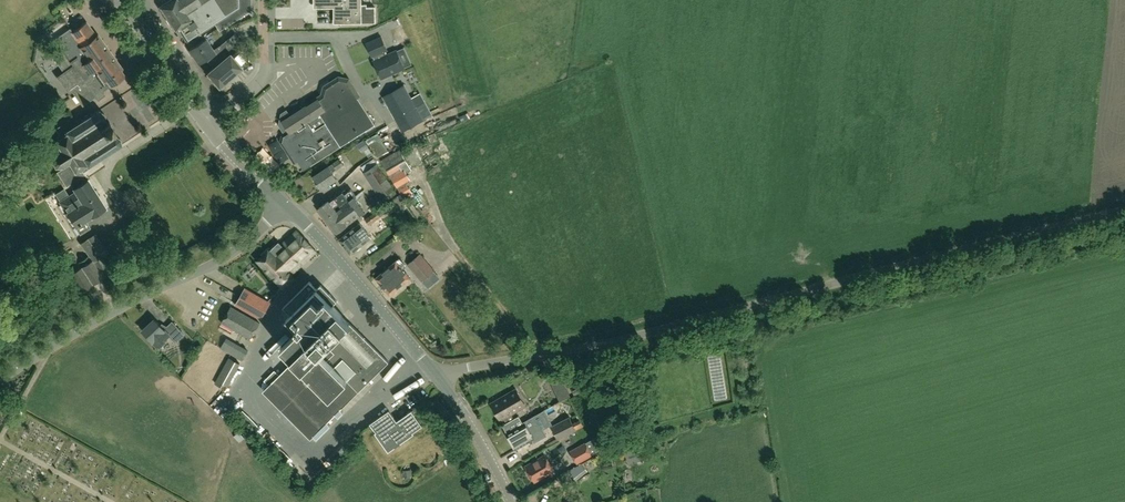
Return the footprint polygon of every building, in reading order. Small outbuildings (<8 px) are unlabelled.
[(161,8),(174,28),(176,27),(186,42),(214,24),(218,32),(251,10),(250,0),(173,0),(161,8)] [(361,23),(361,0),(316,0),(316,1),(320,5),(334,4),(334,12),(336,14),(338,14),(338,23),(361,23)] [(121,68),(97,34),(95,35),(85,22),(72,31),(69,28),(54,39),(61,49),(63,51),(53,58),(63,72),(57,76),(68,93),(71,90),(82,106),(96,96),(98,99),(104,95),(102,91),(110,86),(111,87),(124,77),(120,70),(121,68)] [(392,51),(401,47),(394,33),(386,37),(392,51)] [(373,56),(374,58),(386,53),(385,51),(387,50),(381,36),(366,43),(372,57),(373,56)] [(222,52),(233,44),(228,39),(219,47),(218,46),(212,50),(205,38),(188,49),(198,65),(206,60),(208,63),(214,58),(212,55),(214,53),(215,54),(220,50),(222,52)] [(246,49),(237,49),(233,44),(222,52),(220,50),(215,54),(214,53),(212,55),(214,58),(208,63),(213,68),(206,74),(218,87),(232,75),(230,73),(236,68),(237,70),(238,70),(239,72),(247,65),(246,49)] [(396,50),(386,55),(386,53),(374,58),(375,60),(373,61),(381,78),(404,68),(396,50)] [(307,106),(306,105),(290,116),(286,110),(281,113),(278,125),(284,133),(288,130),(289,132),(284,135),(283,139),(290,150),(289,154),(288,155),(292,160),(297,161),(303,170),(310,166),(375,124),(347,80),(338,79),(330,84),(328,93),(307,106)] [(382,97),(401,132),(420,121),(401,86),(382,97)] [(424,93),(416,97),(420,107),(428,103),(424,93)] [(84,170),(82,167),(85,165),(86,167),(95,161),(96,163),(97,162),(96,160),(104,155),(105,157),(106,156),(105,155),(113,150),(114,152),(115,151),(114,149),(120,145),(121,146),(121,145),(121,144),(119,139),(115,135),(115,133),(113,131),(114,131),(108,122),(105,124),(104,121),(105,121),(104,114),(98,109),(91,114),(90,112),(89,113),(90,114),(82,119),(82,118),(81,119),(81,120),(74,125),(73,124),(72,124),(70,120),(55,129),(58,134),(56,136),(57,138),(54,140),(53,140),(53,141),(54,142),(58,148),(52,152),(52,153),(51,153),(52,155),(50,159),(49,160),(49,161),(50,160),(54,166),(54,168),(55,168),(55,167),(61,166),(62,168),(57,172),(66,186),(69,184),(75,192),(68,197),(63,189),(55,194),(60,202),(59,202),(79,234),(89,228),(84,221),(105,208),(87,179),(86,180),(81,172),(84,170)] [(411,170),(400,149),(385,158),(385,160),(382,162),(399,190),(404,197),(411,192),(405,185),(404,185),(399,177),(411,170)] [(424,156),(421,160),(426,165),(430,161),(441,172),(449,164),(435,151),(428,159),(424,156)] [(372,185),(384,176),(376,164),(377,164),(373,158),(361,166),(364,172),(372,185)] [(332,172),(343,165),(339,159),(312,176),(320,189),(336,179),(332,172)] [(395,193),(384,176),(372,185),(378,194),(369,200),(370,202),(365,205),(370,214),(376,210),(376,209),(374,207),(395,193)] [(405,183),(412,187),(415,181),(408,177),(405,183)] [(326,218),(353,197),(356,195),(351,188),(344,194),(342,191),(328,201),(318,208),(326,218)] [(365,212),(353,197),(326,218),(337,232),(365,212)] [(381,216),(376,210),(370,214),(371,215),(365,219),(369,225),(374,221),(381,216)] [(350,254),(371,238),(359,223),(338,239),(350,254)] [(231,243),(240,238),(235,231),(227,236),(231,243)] [(296,231),(280,245),(278,243),(269,251),(268,250),(256,260),(282,287),(294,277),(291,274),(315,251),(296,231)] [(405,252),(408,244),(402,242),(399,250),(405,252)] [(407,264),(421,282),(424,280),(429,286),(440,277),(420,253),(407,264)] [(102,278),(91,261),(89,258),(79,264),(81,267),(71,274),(81,291),(102,278)] [(410,279),(402,269),(406,266),(399,258),(396,261),(396,262),(376,279),(390,296),(410,279)] [(238,295),(227,288),(229,285),(218,278),(211,289),(233,303),(238,295)] [(387,362),(331,305),(336,300),(320,284),(316,288),(308,281),(282,307),(290,314),(285,319),(296,331),(280,347),(293,360),(271,381),(262,390),(310,438),(387,362)] [(245,287),(235,305),(260,320),(270,303),(245,287)] [(250,340),(259,323),(230,307),(221,323),(250,340)] [(171,322),(163,330),(154,319),(141,331),(152,342),(159,349),(166,342),(164,340),(169,336),(175,342),(183,335),(171,322)] [(227,338),(220,349),(242,361),(247,350),(227,338)] [(382,343),(378,345),(384,354),(388,351),(382,343)] [(388,357),(396,363),(399,358),(391,352),(388,357)] [(227,386),(240,364),(229,358),(216,380),(227,386)] [(559,373),(551,378),(559,393),(556,395),(559,401),(570,395),(559,373)] [(515,389),(492,402),(501,419),(525,405),(515,389)] [(388,411),(378,418),(369,424),(379,438),(387,432),(396,445),(421,427),(411,411),(396,422),(388,411)] [(545,429),(537,427),(531,417),(521,422),(518,416),(502,425),(502,426),(504,425),(508,433),(506,434),(515,449),(533,439),(537,440),(538,436),(542,437),(545,429)] [(569,416),(551,427),(558,440),(576,430),(569,416)] [(583,418),(576,421),(579,428),(586,426),(583,418)] [(239,440),(246,445),(250,440),(243,435),(239,440)] [(585,442),(569,451),(577,464),(593,455),(585,442)] [(630,450),(632,462),(642,460),(640,448),(630,450)] [(533,481),(553,470),(545,456),(525,466),(533,481)] [(580,463),(571,471),(578,481),(588,472),(580,463)] [(241,473),(234,477),(238,484),(245,480),(241,473)]
